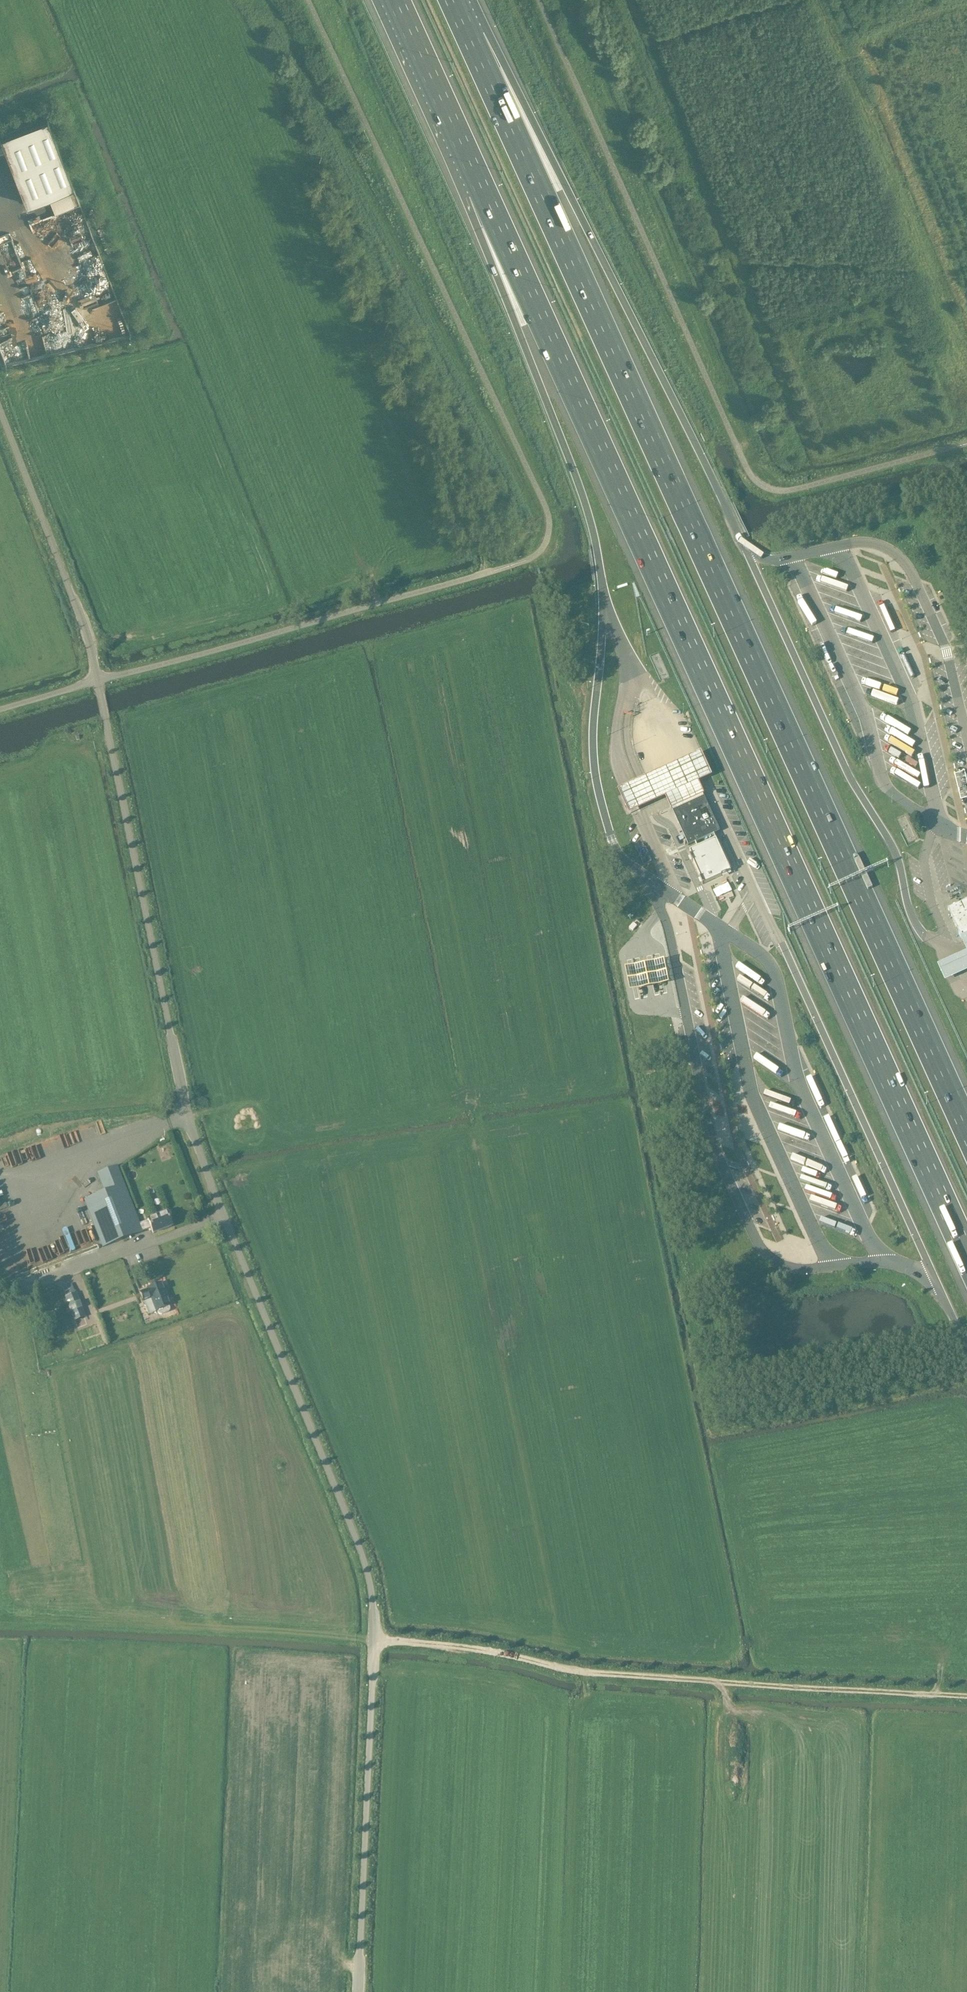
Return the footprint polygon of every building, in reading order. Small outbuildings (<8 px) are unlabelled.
[(54,210),(79,201),(47,118),(0,136),(0,149),(4,148),(26,204),(49,195),(54,210)] [(20,285),(27,285),(30,291),(37,291),(40,290),(40,277),(37,277),(35,273),(35,266),(28,253),(25,253),(16,237),(11,238),(8,233),(0,237),(0,252),(14,277),(14,274),(20,285)] [(827,588),(825,593),(851,603),(853,597),(827,588)] [(865,631),(866,625),(839,620),(838,626),(865,631)] [(905,734),(908,730),(884,716),(881,720),(905,734)] [(902,764),(895,775),(915,788),(922,776),(911,769),(915,763),(891,749),(888,755),(902,764)] [(668,804),(670,808),(702,793),(701,789),(697,782),(703,779),(709,776),(700,755),(693,759),(684,763),(674,767),(662,773),(649,779),(643,782),(633,787),(626,790),(620,792),(629,811),(634,810),(642,806),(651,802),(657,799),(664,796),(668,804)] [(966,800),(966,784),(964,774),(954,776),(961,802),(966,800)] [(720,832),(702,793),(670,808),(687,847),(720,832)] [(692,855),(690,856),(693,862),(699,874),(700,876),(700,878),(700,879),(701,880),(703,885),(731,872),(730,870),(725,859),(716,839),(708,843),(704,845),(690,851),(692,855)] [(961,939),(966,936),(966,900),(948,909),(961,939)] [(939,967),(946,983),(954,979),(966,974),(966,973),(966,953),(958,957),(946,963),(939,967)] [(663,962),(625,971),(630,995),(668,986),(663,962)] [(764,1059),(765,1057),(758,1053),(754,1060),(777,1076),(781,1070),(764,1059)] [(90,1252),(143,1232),(142,1231),(151,1227),(154,1234),(172,1227),(167,1214),(139,1224),(117,1167),(78,1182),(86,1201),(73,1206),(90,1252)] [(44,1250),(47,1259),(70,1250),(67,1241),(44,1250)] [(877,1269),(904,1272),(905,1266),(877,1262),(877,1269)] [(169,1307),(171,1306),(162,1283),(140,1292),(143,1303),(152,1299),(156,1312),(157,1311),(158,1313),(158,1314),(159,1314),(160,1315),(161,1315),(169,1312),(169,1311),(170,1310),(170,1309),(169,1307)] [(75,1321),(84,1317),(75,1294),(66,1298),(75,1321)]
